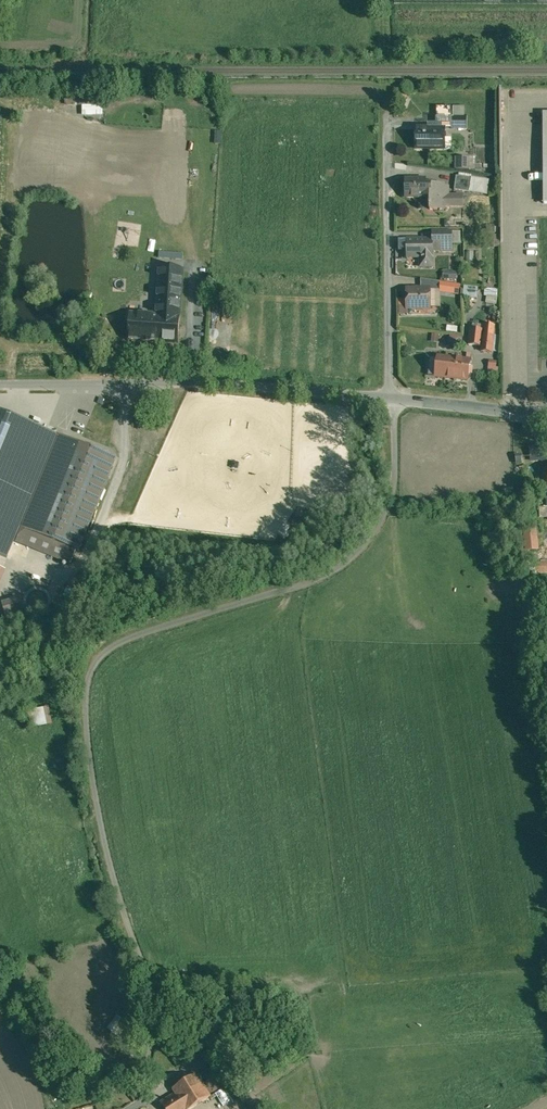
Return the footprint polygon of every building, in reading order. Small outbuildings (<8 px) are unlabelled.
[(82,105),(83,116),(103,115),(103,105),(82,105)] [(467,116),(451,116),(451,128),(467,128),(467,116)] [(444,128),(416,128),(416,148),(429,148),(429,149),(444,149),(444,128)] [(477,158),(455,157),(455,169),(481,170),(481,165),(476,164),(477,158)] [(471,178),(456,176),(454,190),(469,192),(471,178)] [(448,188),(439,187),(439,185),(425,185),(425,179),(406,179),(406,198),(430,198),(430,210),(444,210),(444,207),(448,207),(448,206),(462,206),(462,196),(448,196),(448,188)] [(452,231),(432,231),(432,240),(443,240),(443,245),(452,245),(452,231)] [(432,240),(406,240),(407,257),(420,257),(420,267),(433,267),(432,251),(443,250),(443,245),(443,240),(432,240)] [(183,269),(159,267),(156,315),(180,317),(183,269)] [(457,278),(457,270),(443,270),(442,278),(457,278)] [(440,281),(421,279),(421,289),(430,289),(430,290),(440,290),(440,281)] [(478,296),(479,285),(464,285),(464,296),(478,296)] [(486,288),(485,302),(497,303),(498,288),(486,288)] [(421,289),(407,289),(407,308),(430,308),(430,290),(430,289),(421,289)] [(156,315),(130,313),(128,341),(155,343),(155,351),(177,353),(178,344),(180,317),(156,315)] [(496,325),(484,324),(483,330),(481,346),(481,351),(493,352),(496,325)] [(483,330),(471,328),(469,344),(481,346),(483,330)] [(463,342),(463,334),(450,333),(450,342),(463,342)] [(466,360),(438,356),(435,377),(468,380),(470,360),(470,354),(467,353),(466,360)] [(497,363),(489,362),(488,373),(496,374),(497,363)] [(0,412),(0,555),(8,558),(15,542),(70,564),(76,550),(80,552),(117,459),(0,412)] [(531,460),(546,459),(546,444),(530,445),(531,460)] [(537,525),(523,526),(524,549),(538,548),(537,525)] [(535,562),(535,574),(546,573),(546,561),(535,562)] [(72,595),(79,580),(68,576),(62,590),(72,595)] [(0,604),(0,606),(4,619),(26,612),(22,598),(0,604)] [(50,707),(32,708),(33,726),(52,724),(50,707)] [(117,1035),(127,1022),(117,1015),(107,1028),(117,1035)] [(203,1084),(191,1065),(167,1080),(175,1093),(203,1084)] [(213,1078),(203,1084),(209,1094),(219,1088),(213,1078)] [(175,1093),(161,1102),(165,1108),(190,1108),(211,1096),(209,1094),(203,1084),(175,1093)]
